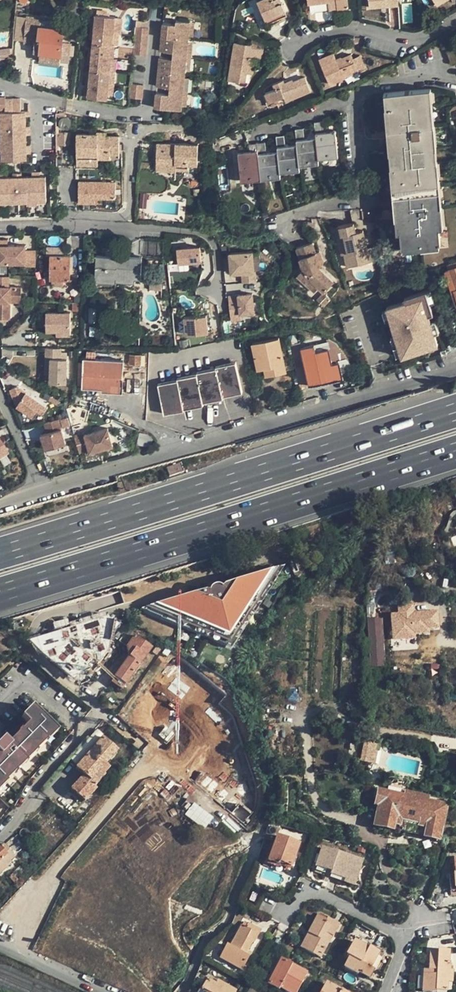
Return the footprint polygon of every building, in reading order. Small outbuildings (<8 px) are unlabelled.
[(268,25),(287,17),(280,0),(258,0),(268,25)] [(347,0),(307,0),(307,3),(327,0),(328,9),(348,7),(347,0)] [(328,9),(327,0),(307,3),(308,11),(328,9)] [(93,35),(92,40),(92,47),(91,51),(90,60),(90,65),(89,72),(89,76),(88,86),(87,91),(87,97),(107,99),(107,94),(108,84),(109,73),(110,67),(111,58),(112,45),(112,42),(113,32),(114,22),(115,17),(95,15),(94,21),(94,25),(93,35)] [(34,50),(40,50),(61,53),(62,43),(63,29),(40,26),(41,18),(26,17),(23,40),(35,41),(34,50)] [(182,110),(183,106),(184,93),(185,79),(186,72),(187,57),(188,44),(189,37),(190,23),(175,21),(175,25),(171,24),(162,24),(160,52),(172,53),(172,59),(159,59),(157,86),(169,88),(169,95),(156,93),(155,108),(182,110)] [(148,28),(135,27),(134,34),(133,55),(145,56),(148,28)] [(248,65),(254,66),(256,66),(257,58),(261,59),(263,49),(250,47),(251,44),(234,41),(228,79),(246,82),(247,72),(248,65)] [(70,44),(62,43),(61,53),(70,53),(70,44)] [(10,56),(8,46),(0,48),(0,58),(10,56)] [(455,63),(455,51),(455,47),(447,50),(452,64),(455,63)] [(60,61),(61,53),(40,50),(39,58),(60,61)] [(351,54),(342,57),(344,60),(338,63),(335,58),(333,52),(318,58),(329,82),(366,67),(361,55),(353,58),(351,54)] [(273,83),(275,89),(266,92),(269,102),(284,97),(285,101),(310,91),(304,76),(293,81),(292,79),(284,82),(282,80),(273,83)] [(141,99),(143,85),(130,84),(128,98),(141,99)] [(402,246),(440,243),(426,89),(387,93),(402,246)] [(19,98),(11,98),(11,111),(19,111),(19,98)] [(4,111),(1,111),(1,121),(1,130),(1,139),(1,149),(1,159),(25,158),(24,153),(24,144),(24,134),(24,125),(23,115),(23,111),(19,111),(11,111),(4,111)] [(249,152),(238,153),(241,177),(279,173),(279,168),(299,166),(299,160),(318,158),(318,155),(326,154),(326,151),(337,151),(335,131),(323,132),(322,122),(315,122),(316,137),(304,139),(303,129),(295,129),(297,144),(285,146),(283,136),(276,136),(278,152),(266,153),(265,143),(249,144),(249,152)] [(70,133),(61,133),(61,143),(70,143),(70,133)] [(97,155),(97,158),(109,158),(109,153),(118,153),(119,135),(106,135),(97,135),(97,133),(76,133),(76,155),(97,155)] [(197,144),(169,143),(170,148),(156,148),(155,164),(174,165),(174,169),(188,170),(188,163),(197,164),(197,144)] [(97,165),(97,158),(97,155),(76,155),(76,165),(97,165)] [(8,199),(16,199),(26,198),(35,198),(46,197),(45,175),(38,175),(30,176),(20,176),(11,176),(2,177),(0,177),(0,199),(8,199)] [(114,182),(77,181),(77,202),(93,202),(93,198),(114,198),(114,182)] [(369,262),(363,230),(355,232),(353,222),(335,226),(342,257),(345,257),(349,256),(351,266),(369,262)] [(333,281),(319,267),(322,265),(320,259),(324,258),(321,250),(318,251),(315,241),(298,246),(304,264),(305,266),(298,272),(305,280),(309,276),(318,286),(323,291),(333,281)] [(0,245),(0,263),(25,262),(25,245),(7,245),(0,245)] [(176,249),(177,263),(201,260),(199,246),(176,249)] [(253,252),(229,254),(231,272),(241,271),(254,270),(253,252)] [(70,255),(63,254),(49,254),(49,278),(69,279),(69,269),(70,255)] [(110,259),(110,256),(95,255),(94,276),(140,278),(141,256),(117,255),(117,259),(110,259)] [(445,270),(452,292),(455,291),(455,292),(455,266),(445,270)] [(242,282),(257,281),(256,270),(254,270),(241,271),(242,282)] [(8,286),(8,276),(0,276),(0,286),(8,286)] [(318,286),(309,276),(305,280),(314,290),(318,286)] [(163,279),(152,280),(152,288),(163,288),(163,279)] [(0,286),(0,318),(9,318),(10,301),(20,302),(21,286),(8,286),(0,286)] [(402,355),(438,344),(434,333),(431,322),(428,314),(425,304),(430,302),(434,301),(430,290),(386,304),(387,309),(390,318),(396,335),(401,353),(402,355)] [(323,304),(330,298),(323,291),(316,297),(323,304)] [(230,320),(241,319),(240,313),(254,312),(252,293),(227,296),(230,320)] [(56,330),(70,330),(70,312),(45,312),(45,330),(56,330)] [(185,335),(207,332),(206,315),(183,317),(185,335)] [(439,332),(435,320),(431,322),(434,333),(439,332)] [(401,353),(396,335),(391,337),(397,355),(401,353)] [(271,368),(283,366),(277,337),(251,343),(256,364),(262,363),(263,367),(265,375),(272,374),(271,368)] [(318,349),(331,347),(330,340),(317,343),(318,349)] [(290,344),(299,386),(342,376),(338,362),(331,363),(328,348),(315,351),(314,346),(301,349),(299,342),(290,344)] [(60,358),(61,348),(44,348),(44,373),(50,373),(50,382),(66,382),(67,358),(60,358)] [(139,364),(139,354),(130,354),(130,364),(139,364)] [(84,384),(92,385),(103,385),(103,388),(122,388),(124,357),(85,356),(84,384)] [(177,379),(157,383),(163,411),(183,407),(183,406),(202,402),(202,400),(222,396),(222,394),(240,390),(234,361),(215,365),(216,366),(195,371),(196,372),(177,376),(177,379)] [(284,371),(283,366),(271,368),(272,374),(284,371)] [(47,407),(17,387),(9,390),(16,406),(32,417),(36,410),(42,414),(47,407)] [(40,435),(45,450),(65,444),(58,420),(44,424),(46,433),(40,435)] [(74,435),(79,452),(88,449),(89,452),(112,446),(107,428),(84,434),(83,432),(74,435)] [(52,468),(47,470),(50,477),(56,476),(52,468)] [(443,493),(441,487),(426,492),(427,499),(443,493)] [(268,571),(230,584),(231,587),(223,590),(222,591),(219,589),(216,587),(212,587),(209,589),(207,593),(206,596),(204,595),(196,597),(195,594),(156,604),(158,611),(179,620),(182,627),(188,624),(201,630),(204,636),(210,634),(227,641),(238,625),(245,624),(244,617),(252,605),(259,604),(257,596),(270,578),(268,571)] [(437,601),(383,604),(384,625),(438,623),(437,601)] [(366,604),(371,694),(387,693),(384,625),(383,604),(366,604)] [(149,649),(132,637),(126,632),(119,643),(125,646),(127,657),(109,682),(120,690),(149,649)] [(163,646),(156,657),(163,662),(170,651),(163,646)] [(205,678),(200,674),(198,673),(190,685),(196,689),(188,701),(195,706),(196,704),(208,712),(221,694),(203,681),(205,678)] [(147,684),(135,701),(143,707),(141,711),(152,718),(160,706),(167,710),(174,699),(168,694),(166,697),(147,684)] [(2,780),(1,779),(41,738),(42,739),(52,729),(31,707),(21,718),(27,724),(29,726),(10,746),(0,756),(0,781),(2,780)] [(17,734),(7,744),(10,746),(29,726),(27,724),(20,731),(19,730),(16,733),(17,734)] [(55,732),(52,729),(42,739),(44,741),(45,742),(55,732)] [(186,762),(192,767),(194,764),(200,769),(205,774),(226,751),(215,741),(208,748),(203,743),(205,741),(198,735),(189,746),(195,751),(186,762)] [(4,782),(44,741),(42,739),(41,738),(1,779),(2,780),(4,782)] [(85,776),(90,781),(90,780),(116,751),(101,738),(75,767),(85,776)] [(10,746),(7,744),(2,739),(0,741),(0,756),(10,746)] [(313,755),(324,755),(323,742),(313,743),(313,755)] [(374,765),(377,750),(363,747),(360,762),(374,765)] [(228,798),(239,808),(253,792),(231,772),(224,780),(229,784),(220,795),(226,801),(228,798)] [(90,781),(85,776),(81,780),(79,779),(69,789),(84,802),(93,791),(90,789),(94,784),(90,780),(90,781)] [(405,798),(382,792),(378,795),(376,803),(380,806),(375,824),(437,838),(444,806),(425,802),(425,798),(406,793),(405,798)] [(236,811),(239,808),(228,798),(226,801),(236,811)] [(276,836),(280,825),(269,822),(265,838),(274,841),(267,861),(278,865),(279,862),(291,867),(299,844),(276,836)] [(0,847),(0,872),(7,865),(5,863),(14,855),(3,844),(0,847)] [(332,851),(322,848),(315,866),(331,871),(330,874),(344,879),(343,882),(354,886),(363,859),(333,850),(332,851)] [(12,874),(9,877),(15,883),(18,880),(12,874)] [(320,913),(308,935),(312,937),(306,949),(321,958),(332,938),(334,937),(341,925),(320,913)] [(262,931),(244,921),(230,947),(228,946),(221,957),(243,970),(249,959),(246,958),(253,943),(255,944),(262,931)] [(302,947),(306,949),(312,937),(308,935),(302,947)] [(355,942),(348,955),(350,957),(345,968),(358,975),(360,973),(370,979),(374,970),(372,969),(379,953),(371,949),(370,950),(355,942)] [(430,969),(429,974),(424,973),(423,991),(428,991),(437,991),(448,991),(449,982),(454,983),(454,971),(452,971),(452,964),(450,964),(451,951),(439,950),(439,952),(431,951),(430,969)] [(282,989),(287,991),(299,991),(308,974),(278,958),(274,966),(278,968),(269,985),(280,991),(282,989)] [(200,991),(199,991),(236,991),(237,991),(218,981),(217,984),(209,979),(203,989),(200,991)] [(327,984),(322,991),(341,991),(327,984)]
